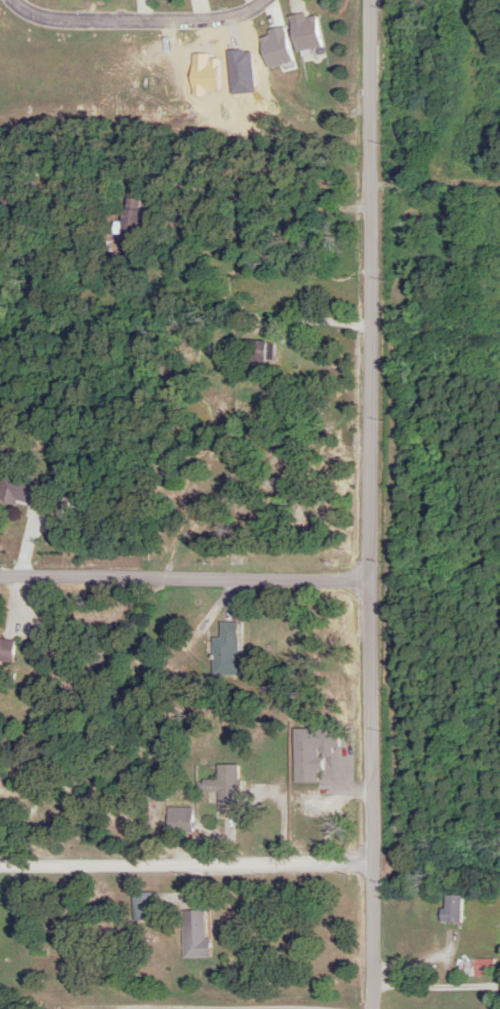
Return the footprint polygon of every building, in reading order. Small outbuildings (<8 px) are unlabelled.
[(317,47),(314,13),(287,15),(290,50),(317,47)] [(136,199),(119,199),(119,234),(136,234),(136,199)] [(40,508),(44,487),(0,479),(0,501),(40,508)] [(210,639),(210,675),(235,675),(235,623),(218,623),(218,639),(210,639)] [(10,662),(11,640),(0,640),(0,662),(10,662)] [(236,765),(214,765),(214,781),(199,781),(199,793),(208,793),(208,802),(215,802),(215,813),(236,813),(236,765)] [(164,808),(164,832),(188,832),(188,808),(164,808)] [(153,921),(153,893),(130,893),(130,921),(153,921)] [(459,923),(459,896),(440,896),(439,923),(459,923)] [(204,911),(180,911),(180,957),(204,957),(204,911)] [(457,977),(492,977),(492,960),(457,960),(457,977)]
